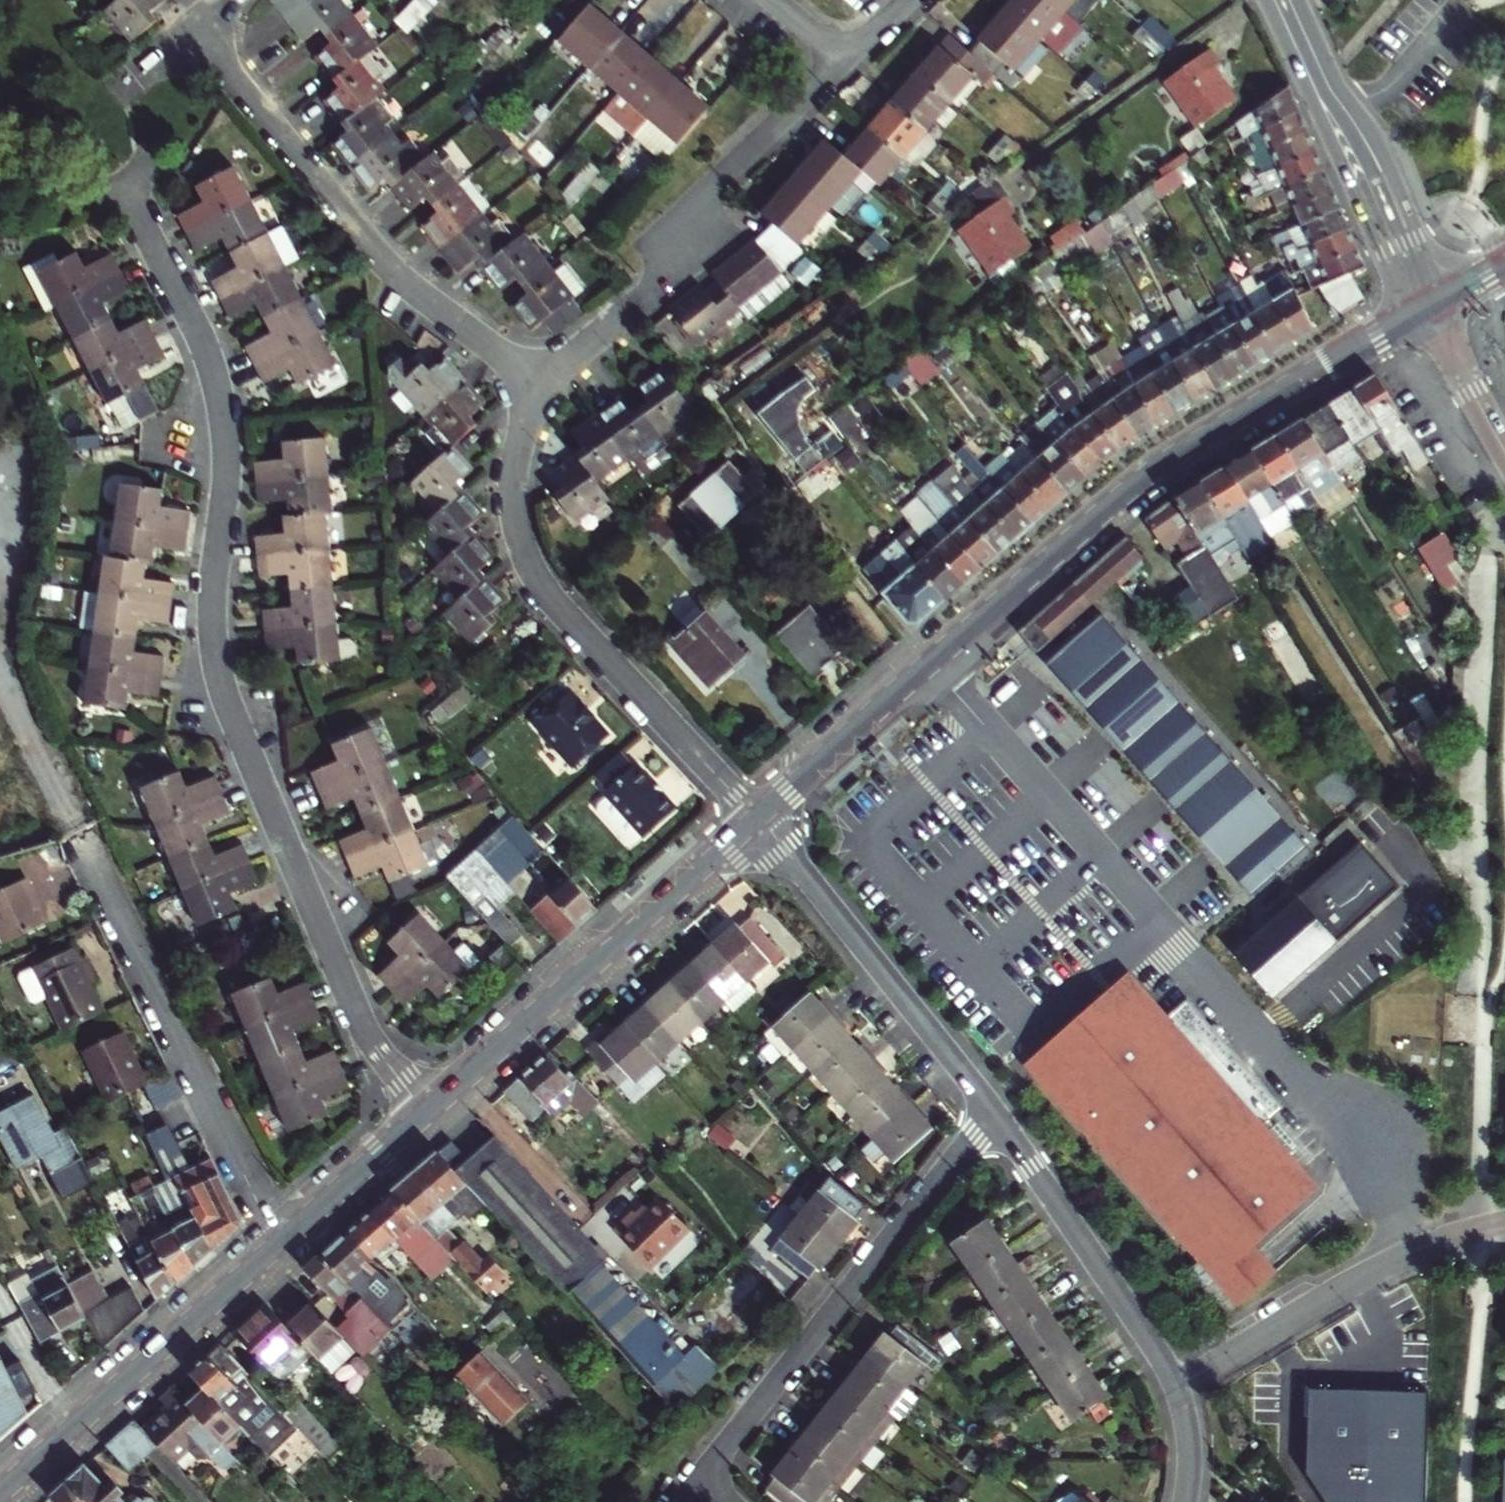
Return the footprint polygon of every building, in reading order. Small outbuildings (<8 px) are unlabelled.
[(158,22),(152,15),(168,1),(168,0),(120,0),(107,10),(133,42),(158,22)] [(309,0),(273,0),(286,17),(309,0)] [(324,37),(352,15),(340,0),(309,0),(286,17),(305,42),(319,31),(324,37)] [(413,29),(437,1),(436,0),(422,0),(400,26),(402,28),(407,35),(413,29)] [(447,9),(455,0),(438,0),(437,1),(447,9)] [(1063,10),(1052,0),(1021,0),(1009,14),(1039,39),(1063,10)] [(1072,0),(1052,0),(1063,10),(1072,0)] [(421,40),(447,9),(437,1),(413,29),(421,40)] [(560,40),(589,66),(614,37),(599,24),(603,18),(589,6),(560,40)] [(1012,70),(1039,39),(1009,14),(995,30),(990,26),(978,40),(1012,70)] [(335,80),(369,53),(377,47),(352,15),(324,37),(331,46),(317,57),(335,80)] [(1142,25),(1151,33),(1159,24),(1150,16),(1142,25)] [(1151,33),(1142,25),(1133,35),(1142,43),(1151,33)] [(407,35),(416,45),(421,40),(413,29),(407,35)] [(487,44),(497,52),(505,42),(495,34),(487,44)] [(614,37),(589,66),(620,92),(649,58),(637,47),(632,52),(614,37)] [(922,80),(949,104),(973,76),(982,84),(993,72),(969,52),(951,37),(930,61),(935,65),(922,80)] [(505,42),(497,52),(506,60),(514,50),(505,42)] [(497,52),(487,44),(471,63),(480,71),(497,52)] [(976,44),(969,52),(993,72),(999,77),(1005,70),(976,44)] [(1219,63),(1209,48),(1164,80),(1197,127),(1235,100),(1212,68),(1219,63)] [(326,100),(344,124),(385,92),(377,82),(386,75),(369,53),(335,80),(341,88),(326,100)] [(649,58),(620,92),(612,102),(626,114),(634,104),(649,117),(674,88),(658,75),(663,69),(649,58)] [(1086,79),(1096,88),(1103,80),(1093,71),(1086,79)] [(1096,88),(1086,79),(1077,90),(1087,98),(1096,88)] [(903,92),(894,103),(926,131),(949,104),(922,80),(908,96),(903,92)] [(1241,119),(1248,134),(1299,111),(1287,85),(1241,119)] [(649,117),(679,143),(708,109),(696,98),(691,103),(674,88),(649,117)] [(344,124),(350,132),(334,144),(352,168),(393,137),(385,127),(394,120),(379,102),(387,96),(385,92),(344,124)] [(875,134),(903,158),(926,131),(894,103),(882,116),(887,120),(875,134)] [(1243,150),(1245,156),(1306,129),(1299,111),(1248,134),(1253,145),(1243,150)] [(523,125),(532,132),(540,123),(531,115),(523,125)] [(478,121),(483,127),(487,124),(483,118),(478,121)] [(1241,119),(1223,132),(1228,143),(1248,134),(1241,119)] [(479,131),(483,127),(478,121),(474,124),(479,131)] [(550,131),(540,123),(532,132),(519,147),(529,156),(550,131)] [(518,148),(519,147),(532,132),(523,125),(510,139),(513,143),(518,148)] [(1261,164),(1264,171),(1315,149),(1306,129),(1245,156),(1236,160),(1239,167),(1248,163),(1251,169),(1261,164)] [(878,186),(903,158),(875,134),(862,150),(857,146),(846,159),(861,172),(878,186)] [(996,144),(1006,153),(1014,143),(1005,135),(996,144)] [(393,137),(352,168),(371,192),(387,179),(393,187),(426,162),(409,140),(401,147),(393,137)] [(829,208),(861,172),(846,159),(827,142),(816,155),(819,158),(799,182),(829,208)] [(513,143),(502,151),(511,162),(522,153),(518,148),(513,143)] [(1006,153),(996,144),(988,154),(1004,168),(1015,160),(1006,153)] [(1212,157),(1207,144),(1190,156),(1187,158),(1193,170),(1212,157)] [(1254,200),(1271,192),(1323,169),(1315,149),(1264,171),(1257,174),(1261,184),(1249,190),(1254,200)] [(1187,158),(1190,156),(1187,151),(1169,164),(1172,169),(1176,167),(1187,158)] [(426,199),(432,206),(467,178),(451,158),(442,165),(435,155),(426,162),(393,187),(411,211),(426,199)] [(1193,170),(1187,158),(1176,167),(1185,182),(1196,174),(1193,170)] [(590,166),(582,175),(592,183),(600,174),(590,166)] [(177,216),(186,234),(251,201),(233,167),(195,187),(203,203),(177,216)] [(1172,169),(1151,185),(1159,199),(1185,182),(1176,167),(1172,169)] [(1279,211),(1293,205),(1331,188),(1323,169),(1271,192),(1279,211)] [(592,183),(582,175),(581,174),(562,196),(573,206),(592,183)] [(600,174),(592,183),(600,191),(608,182),(600,174)] [(423,226),(441,249),(483,216),(480,213),(489,207),(467,178),(432,206),(438,214),(423,226)] [(531,187),(538,195),(547,188),(540,180),(531,187)] [(950,198),(955,203),(966,196),(949,181),(941,190),(950,198)] [(775,202),(763,216),(774,225),(797,246),(829,208),(799,182),(779,205),(775,202)] [(1130,199),(1139,213),(1159,199),(1151,185),(1130,199)] [(1331,188),(1293,205),(1302,223),(1339,207),(1331,188)] [(941,208),(950,198),(941,190),(932,200),(941,208)] [(1015,211),(1004,197),(959,229),(992,276),(988,278),(996,288),(1015,274),(1018,266),(1013,259),(1031,247),(1008,215),(1015,211)] [(1144,223),(1139,213),(1130,199),(1122,206),(1130,222),(1134,229),(1144,223)] [(251,201),(186,234),(196,252),(222,239),(230,254),(268,234),(251,201)] [(1122,206),(1103,219),(1114,233),(1130,222),(1122,206)] [(1296,241),(1299,248),(1348,226),(1339,207),(1302,223),(1290,228),(1294,237),(1296,241)] [(476,260),(483,268),(517,242),(499,220),(491,227),(483,216),(441,249),(460,273),(476,260)] [(1065,227),(1074,240),(1081,235),(1086,232),(1076,219),(1065,227)] [(1103,219),(1086,232),(1081,235),(1087,246),(1092,256),(1114,243),(1103,219)] [(1294,273),(1303,269),(1356,246),(1348,226),(1299,248),(1286,254),(1294,273)] [(268,234),(230,254),(237,268),(211,282),(220,300),(285,266),(297,260),(281,227),(268,234)] [(1052,236),(1056,242),(1061,250),(1074,240),(1065,227),(1052,236)] [(866,240),(875,248),(883,239),(874,230),(866,240)] [(1054,265),(1063,258),(1068,255),(1071,258),(1087,246),(1081,235),(1074,240),(1061,250),(1056,253),(1049,258),(1054,265)] [(1275,235),(1271,237),(1278,254),(1281,253),(1276,242),(1278,241),(1275,235)] [(515,280),(521,288),(548,267),(524,236),(517,242),(483,268),(500,291),(515,280)] [(1281,243),(1283,247),(1296,241),(1294,237),(1283,241),(1281,243)] [(781,272),(755,240),(711,275),(718,283),(737,307),(781,272)] [(875,248),(866,240),(858,249),(874,262),(883,255),(875,248)] [(1061,250),(1056,242),(1050,246),(1056,253),(1061,250)] [(1303,269),(1311,289),(1319,285),(1350,272),(1365,266),(1356,246),(1303,269)] [(57,306),(121,272),(112,255),(86,269),(77,252),(39,273),(57,306)] [(1030,273),(1038,285),(1059,271),(1054,265),(1049,258),(1030,273)] [(1054,265),(1059,271),(1068,265),(1063,258),(1054,265)] [(285,266),(220,300),(230,318),(256,304),(264,318),(302,299),(285,266)] [(572,298),(548,267),(521,288),(527,295),(512,307),(530,330),(572,298)] [(1282,293),(1274,298),(1293,341),(1313,329),(1286,269),(1275,275),(1282,293)] [(605,277),(612,285),(620,279),(613,271),(605,277)] [(74,338),(112,318),(104,304),(130,290),(121,272),(57,306),(74,338)] [(1350,272),(1319,285),(1331,315),(1361,298),(1350,272)] [(1033,295),(1041,289),(1038,285),(1030,273),(1021,279),(1033,295)] [(1254,366),(1274,353),(1245,292),(1244,293),(1240,296),(1236,290),(1230,293),(1219,273),(1206,279),(1219,301),(1223,299),(1225,305),(1254,366)] [(1245,292),(1274,353),(1293,341),(1274,298),(1266,280),(1257,286),(1251,275),(1238,282),(1244,293),(1245,292)] [(672,307),(669,309),(698,345),(740,311),(737,307),(718,283),(706,292),(700,284),(672,307)] [(254,364),(318,331),(302,299),(264,318),(271,333),(245,346),(254,364)] [(1233,378),(1254,366),(1225,305),(1222,307),(1206,317),(1233,378)] [(1233,378),(1206,317),(1203,319),(1200,313),(1183,323),(1215,389),(1233,378)] [(1156,326),(1157,327),(1194,402),(1215,389),(1183,323),(1180,317),(1168,323),(1168,320),(1156,326)] [(112,318),(74,338),(91,371),(154,338),(145,319),(119,332),(112,318)] [(961,322),(950,330),(958,340),(968,332),(961,322)] [(1141,345),(1145,352),(1175,414),(1194,402),(1157,327),(1138,338),(1141,345)] [(290,369),(298,385),(336,365),(318,331),(254,364),(263,383),(290,369)] [(154,338),(91,371),(123,431),(160,412),(138,370),(164,356),(154,338)] [(900,358),(905,363),(924,350),(919,344),(900,358)] [(1141,345),(1130,351),(1134,359),(1145,352),(1141,345)] [(915,377),(934,362),(924,350),(905,363),(912,373),(915,377)] [(950,350),(937,359),(942,366),(955,357),(950,350)] [(1126,363),(1155,427),(1175,414),(1145,352),(1134,359),(1130,351),(1121,356),(1122,357),(1126,363)] [(398,388),(425,417),(467,380),(447,357),(430,372),(423,365),(414,373),(401,358),(390,367),(388,376),(398,388)] [(1100,372),(1103,378),(1126,363),(1122,357),(1099,372),(1100,372)] [(915,377),(924,388),(942,374),(934,362),(915,377)] [(884,378),(892,389),(912,373),(905,363),(884,378)] [(1136,438),(1155,427),(1126,363),(1103,378),(1136,438)] [(1136,438),(1103,378),(1089,388),(1085,382),(1074,367),(1067,372),(1085,395),(1082,396),(1093,412),(1120,450),(1136,438)] [(649,403),(641,409),(667,446),(689,430),(683,421),(694,413),(663,369),(637,387),(649,403)] [(1099,372),(1085,382),(1089,388),(1103,378),(1100,372),(1099,372)] [(805,474),(822,462),(806,439),(807,438),(803,428),(801,421),(801,415),(801,407),(804,398),(806,394),(816,386),(807,374),(786,388),(760,412),(805,474)] [(1427,459),(1421,450),(1375,375),(1353,388),(1380,431),(1394,454),(1404,448),(1415,465),(1427,459)] [(899,435),(918,422),(892,389),(884,378),(864,393),(899,435)] [(425,432),(445,453),(453,446),(478,424),(470,416),(486,402),(467,380),(425,417),(433,426),(425,432)] [(1380,431),(1353,388),(1328,403),(1350,439),(1354,445),(1380,431)] [(845,407),(880,449),(899,435),(864,393),(845,407)] [(596,416),(628,460),(638,453),(645,462),(667,446),(641,409),(634,414),(622,398),(596,416)] [(1036,399),(1030,403),(1041,417),(1047,413),(1036,399)] [(1053,406),(1059,414),(1063,411),(1057,403),(1053,406)] [(1325,455),(1350,439),(1328,403),(1302,418),(1325,455)] [(1059,414),(1104,462),(1120,450),(1093,412),(1083,420),(1069,406),(1063,411),(1059,414)] [(845,407),(826,420),(861,462),(880,449),(845,407)] [(372,412),(363,413),(364,423),(373,423),(372,412)] [(1042,428),(1085,478),(1104,462),(1059,414),(1045,426),(1042,428)] [(66,416),(56,422),(66,444),(77,438),(66,416)] [(576,455),(596,483),(628,460),(596,416),(573,433),(585,449),(576,455)] [(1325,455),(1302,418),(1277,434),(1316,497),(1341,481),(1325,455)] [(956,419),(951,423),(968,445),(979,460),(988,453),(973,434),(970,436),(956,419)] [(737,436),(728,425),(720,431),(729,443),(737,436)] [(1037,425),(1021,437),(1025,443),(1041,430),(1037,425)] [(1041,430),(1025,443),(1068,493),(1085,478),(1042,428),(1041,430)] [(1277,434),(1251,450),(1284,504),(1297,495),(1305,508),(1306,510),(1319,503),(1316,497),(1277,434)] [(1007,457),(1051,508),(1068,493),(1025,443),(1021,437),(1012,444),(1016,450),(1007,457)] [(254,462),(256,483),(328,476),(325,439),(281,443),(283,460),(254,462)] [(972,486),(1016,539),(1033,523),(986,469),(979,460),(968,445),(958,453),(973,471),(980,479),(972,486)] [(412,483),(439,513),(464,490),(458,483),(474,469),(453,446),(445,453),(412,483)] [(1284,504),(1251,450),(1226,467),(1258,520),(1273,511),(1283,530),(1295,522),(1292,515),(1284,504)] [(1366,464),(1356,450),(1349,453),(1359,469),(1366,464)] [(1003,453),(986,469),(1033,523),(1051,508),(1007,457),(1003,453)] [(596,483),(576,455),(552,472),(564,489),(555,495),(575,522),(607,499),(596,483)] [(737,472),(729,462),(678,507),(705,538),(724,522),(722,519),(735,508),(737,511),(756,494),(746,482),(746,479),(745,476),(745,475),(744,473),(742,473),(741,472),(740,471),(737,472)] [(1269,537),(1258,520),(1226,467),(1200,482),(1233,534),(1247,525),(1262,549),(1273,543),(1269,537)] [(973,471),(965,478),(972,486),(980,479),(973,471)] [(325,512),(332,511),(328,476),(256,483),(257,503),(287,500),(288,516),(325,512)] [(930,510),(980,570),(998,554),(947,493),(934,478),(916,493),(926,505),(930,510)] [(965,478),(947,493),(998,554),(1016,539),(972,486),(965,478)] [(1233,534),(1200,482),(1175,499),(1217,564),(1242,550),(1233,534)] [(117,521),(188,531),(191,511),(161,507),(164,489),(122,484),(117,521)] [(485,513),(464,490),(439,513),(422,528),(449,557),(475,534),(469,527),(485,513)] [(1284,504),(1292,515),(1305,508),(1297,495),(1284,504)] [(1237,597),(1217,564),(1175,499),(1146,520),(1167,548),(1177,542),(1186,557),(1177,563),(1191,586),(1209,614),(1237,597)] [(1319,503),(1306,510),(1316,527),(1329,519),(1319,503)] [(909,519),(913,524),(930,510),(926,505),(909,519)] [(913,524),(916,527),(963,584),(980,570),(930,510),(913,524)] [(1273,511),(1258,520),(1269,537),(1283,530),(1273,511)] [(328,549),(325,512),(288,516),(282,516),(284,533),(255,536),(257,556),(328,549)] [(658,513),(642,526),(661,548),(677,535),(658,513)] [(185,551),(188,531),(117,521),(111,559),(147,564),(153,565),(156,547),(185,551)] [(897,543),(946,600),(963,584),(916,527),(897,543)] [(1417,548),(1444,592),(1456,585),(1444,566),(1459,556),(1443,532),(1422,545),(1417,548)] [(1415,533),(1410,536),(1417,548),(1422,545),(1415,533)] [(449,557),(434,571),(460,600),(486,577),(480,570),(495,556),(475,534),(449,557)] [(1073,583),(1091,604),(1113,583),(1124,573),(1127,576),(1145,561),(1142,558),(1143,557),(1126,537),(1073,583)] [(920,622),(946,600),(897,543),(895,540),(863,567),(908,622),(920,622)] [(287,573),(289,590),(332,586),(328,549),(257,556),(259,576),(287,573)] [(100,594),(172,603),(175,583),(145,579),(147,564),(111,559),(105,558),(100,594)] [(1117,586),(1127,576),(1124,573),(1113,583),(1117,586)] [(506,599),(486,577),(460,600),(445,613),(471,643),(481,634),(496,621),(490,614),(506,599)] [(391,583),(380,584),(381,595),(392,594),(391,583)] [(1059,631),(1070,622),(1091,604),(1073,583),(1042,611),(1059,631)] [(262,610),(264,630),(335,623),(332,586),(289,590),(291,608),(262,610)] [(1209,614),(1191,586),(1177,593),(1185,606),(1195,623),(1209,614)] [(95,630),(137,636),(139,620),(169,624),(172,603),(100,594),(84,591),(79,627),(95,630)] [(743,656),(699,605),(682,620),(687,626),(671,641),(710,685),(743,656)] [(815,610),(778,643),(814,684),(828,672),(826,671),(834,664),(838,666),(842,663),(842,660),(851,652),(815,610)] [(1051,639),(1059,631),(1042,611),(1034,619),(1051,639)] [(1102,615),(1046,665),(1079,694),(1119,733),(1153,769),(1170,789),(1186,808),(1199,823),(1212,840),(1223,856),(1236,874),(1252,897),(1308,848),(1102,615)] [(1051,639),(1034,619),(1020,631),(1027,641),(1036,652),(1051,639)] [(335,623),(264,630),(266,650),(294,648),(296,666),(339,662),(354,660),(352,646),(347,642),(337,642),(335,623)] [(90,666),(162,676),(165,655),(135,651),(137,636),(95,630),(90,666)] [(481,634),(471,643),(474,646),(484,637),(481,634)] [(1437,662),(1423,670),(1429,679),(1443,671),(1437,662)] [(85,704),(127,710),(129,693),(159,697),(162,676),(90,666),(85,704)] [(436,689),(427,679),(419,686),(428,696),(436,689)] [(445,679),(438,684),(446,693),(452,687),(445,679)] [(610,736),(593,716),(597,713),(588,702),(584,705),(571,690),(536,720),(549,735),(546,737),(557,750),(560,748),(574,765),(610,736)] [(452,725),(475,705),(463,692),(440,712),(452,725)] [(1429,730),(1444,720),(1429,694),(1413,703),(1429,730)] [(348,729),(351,736),(369,729),(385,765),(400,758),(381,715),(348,729)] [(1399,742),(1419,774),(1443,760),(1418,719),(1404,728),(1409,736),(1399,742)] [(310,774),(318,792),(385,765),(369,729),(351,736),(330,745),(337,762),(310,774)] [(655,776),(651,780),(637,764),(633,768),(620,752),(597,772),(610,787),(607,789),(609,792),(601,799),(598,806),(627,840),(634,839),(643,831),(645,833),(677,807),(661,789),(664,787),(655,776)] [(1388,785),(1371,758),(1345,773),(1348,778),(1362,800),(1388,785)] [(353,799),(360,815),(399,798),(385,765),(318,792),(326,811),(353,799)] [(154,824),(222,796),(214,777),(185,789),(179,773),(139,789),(154,824)] [(154,824),(168,858),(207,841),(201,826),(230,814),(222,796),(154,824)] [(339,842),(347,860),(413,832),(399,798),(360,815),(367,830),(339,842)] [(493,812),(504,824),(512,818),(500,805),(493,812)] [(475,850),(507,884),(529,864),(550,886),(539,896),(542,901),(531,911),(549,931),(559,943),(597,908),(596,908),(530,834),(513,816),(512,818),(504,824),(475,850)] [(413,832),(347,860),(355,879),(382,867),(389,883),(428,867),(413,832)] [(168,858),(182,891),(250,863),(242,844),(213,856),(207,841),(168,858)] [(1233,953),(1273,999),(1401,887),(1361,841),(1233,953)] [(55,844),(42,848),(53,869),(64,863),(55,844)] [(445,878),(492,929),(505,943),(509,948),(523,936),(498,909),(515,893),(507,884),(475,850),(445,878)] [(197,927),(237,910),(230,894),(258,882),(250,863),(182,891),(197,927)] [(25,880),(0,892),(0,934),(5,944),(43,926),(29,898),(33,896),(25,880)] [(419,914),(387,943),(399,956),(378,976),(392,991),(446,943),(419,914)] [(737,924),(714,945),(747,982),(769,964),(774,969),(786,959),(749,918),(739,926),(737,924)] [(241,946),(252,940),(243,922),(233,927),(241,946)] [(446,943),(392,991),(406,1007),(428,988),(439,1000),(471,970),(446,943)] [(517,959),(504,944),(489,957),(503,972),(517,959)] [(702,949),(688,962),(725,1003),(732,1010),(755,990),(747,982),(714,945),(705,952),(702,949)] [(46,997),(63,1032),(103,1012),(91,987),(98,983),(86,957),(79,960),(72,946),(19,972),(17,978),(28,1001),(34,1003),(46,997)] [(669,986),(702,1023),(725,1003),(688,962),(674,975),(678,978),(669,986)] [(1023,1070),(1234,1313),(1343,1214),(1128,975),(1023,1070)] [(233,995),(247,1029),(314,1001),(306,983),(278,995),(271,979),(233,995)] [(643,1001),(679,1043),(702,1023),(669,986),(661,992),(658,988),(643,1001)] [(785,1056),(792,1050),(834,1013),(822,999),(818,1002),(810,993),(796,1004),(784,1016),(781,1018),(772,1027),(769,1029),(765,1033),(785,1056)] [(784,1016),(796,1004),(787,994),(774,1005),(784,1016)] [(261,1063),(300,1047),(294,1032),(322,1020),(314,1001),(247,1029),(261,1063)] [(624,1025),(657,1062),(679,1043),(643,1001),(629,1014),(633,1018),(624,1025)] [(761,1019),(769,1029),(772,1027),(781,1018),(772,1010),(761,1019)] [(834,1013),(792,1050),(813,1073),(851,1039),(843,1030),(847,1026),(834,1013)] [(634,1083),(655,1064),(657,1062),(624,1025),(612,1036),(589,1056),(617,1084),(627,1076),(634,1083)] [(583,1050),(589,1056),(612,1036),(607,1029),(583,1050)] [(108,1103),(143,1085),(128,1056),(131,1054),(121,1033),(83,1053),(108,1103)] [(857,1047),(851,1039),(813,1073),(833,1095),(874,1058),(861,1044),(857,1047)] [(275,1097),(341,1069),(333,1051),(306,1062),(300,1047),(261,1063),(275,1097)] [(504,1091),(530,1119),(539,1111),(570,1084),(592,1110),(600,1103),(570,1071),(565,1075),(546,1053),(504,1091)] [(146,1084),(131,1054),(128,1056),(143,1085),(146,1084)] [(887,1072),(874,1058),(833,1095),(853,1118),(891,1085),(882,1075),(887,1072)] [(664,1074),(655,1064),(634,1083),(627,1076),(617,1084),(615,1085),(632,1103),(664,1074)] [(349,1088),(341,1069),(275,1097),(291,1133),(329,1116),(322,1100),(349,1088)] [(150,1097),(175,1086),(170,1075),(145,1087),(150,1097)] [(570,1084),(539,1111),(549,1120),(571,1100),(585,1116),(592,1110),(570,1084)] [(891,1085),(853,1118),(873,1140),(914,1103),(902,1089),(898,1093),(891,1085)] [(179,1094),(175,1086),(150,1097),(156,1110),(166,1105),(164,1101),(179,1094)] [(35,1158),(42,1155),(47,1163),(58,1184),(87,1168),(46,1090),(0,1115),(0,1134),(18,1168),(35,1158)] [(166,1105),(180,1097),(179,1094),(164,1101),(166,1105)] [(914,1103),(873,1140),(861,1150),(873,1164),(885,1153),(893,1163),(931,1130),(923,1120),(926,1117),(914,1103)] [(812,1132),(803,1122),(794,1129),(803,1139),(812,1132)] [(715,1123),(706,1136),(713,1141),(722,1128),(715,1123)] [(437,1153),(485,1206),(566,1295),(602,1263),(605,1261),(611,1267),(616,1262),(609,1254),(605,1257),(495,1135),(468,1159),(451,1139),(437,1153)] [(437,1153),(391,1192),(436,1239),(486,1293),(506,1275),(489,1255),(482,1261),(464,1241),(461,1242),(448,1228),(465,1214),(469,1219),(485,1206),(437,1153)] [(42,1155),(35,1158),(40,1167),(47,1163),(42,1155)] [(835,1173),(843,1166),(834,1155),(826,1163),(835,1173)] [(229,1238),(239,1229),(240,1221),(211,1160),(196,1168),(229,1238)] [(180,1186),(184,1193),(213,1252),(229,1238),(196,1168),(179,1176),(173,1165),(162,1170),(167,1181),(176,1177),(180,1186)] [(154,1188),(148,1175),(130,1183),(137,1196),(142,1193),(154,1188)] [(790,1206),(800,1215),(839,1246),(858,1222),(855,1220),(863,1209),(827,1181),(817,1192),(807,1185),(790,1206)] [(162,1184),(154,1188),(194,1268),(213,1252),(184,1193),(170,1200),(167,1192),(162,1184)] [(170,1200),(184,1193),(180,1186),(167,1192),(170,1200)] [(194,1268),(154,1188),(142,1193),(153,1213),(141,1220),(176,1284),(194,1268)] [(628,1204),(609,1222),(645,1260),(684,1225),(653,1190),(632,1209),(628,1204)] [(436,1239),(391,1192),(368,1212),(400,1247),(412,1259),(436,1239)] [(345,1232),(371,1261),(389,1244),(395,1250),(400,1247),(368,1212),(345,1232)] [(839,1246),(800,1215),(771,1250),(808,1279),(816,1268),(819,1270),(839,1246)] [(126,1218),(117,1223),(158,1301),(176,1284),(141,1220),(139,1216),(128,1222),(126,1218)] [(986,1219),(951,1242),(973,1273),(1007,1250),(986,1219)] [(341,1237),(320,1256),(386,1326),(410,1306),(407,1296),(389,1278),(386,1280),(377,1270),(366,1264),(371,1261),(345,1232),(341,1237)] [(973,1273),(993,1302),(1027,1279),(1007,1250),(973,1273)] [(385,1255),(377,1265),(394,1276),(401,1266),(385,1255)] [(320,1256),(304,1270),(335,1302),(343,1294),(353,1305),(345,1312),(375,1344),(391,1331),(386,1326),(320,1256)] [(566,1295),(651,1388),(686,1355),(602,1263),(566,1295)] [(9,1284),(40,1342),(84,1318),(68,1287),(56,1266),(30,1280),(27,1274),(9,1284)] [(145,1312),(133,1289),(108,1302),(92,1273),(68,1287),(84,1318),(102,1350),(145,1312)] [(1027,1279),(993,1302),(1013,1332),(1047,1309),(1027,1279)] [(513,1322),(488,1295),(475,1307),(501,1333),(513,1322)] [(311,1354),(316,1359),(342,1336),(312,1303),(298,1316),(286,1327),(288,1329),(311,1354)] [(265,1305),(233,1334),(280,1383),(311,1354),(288,1329),(286,1327),(265,1305)] [(1047,1309),(1013,1332),(1033,1361),(1067,1338),(1047,1309)] [(886,1331),(866,1356),(906,1388),(926,1363),(934,1369),(942,1359),(898,1323),(890,1334),(886,1331)] [(1067,1338),(1033,1361),(1053,1391),(1088,1368),(1067,1338)] [(190,1373),(206,1389),(240,1427),(250,1437),(281,1410),(221,1345),(190,1373)] [(686,1355),(651,1388),(674,1413),(674,1414),(718,1368),(696,1345),(686,1355)] [(855,1363),(844,1376),(888,1412),(906,1388),(866,1356),(851,1345),(847,1350),(859,1358),(863,1361),(859,1366),(855,1363)] [(426,1351),(418,1358),(426,1367),(435,1360),(426,1351)] [(471,1392),(498,1368),(483,1351),(470,1362),(466,1366),(456,1376),(471,1392)] [(38,1391),(22,1362),(8,1370),(0,1356),(0,1411),(22,1399),(38,1391)] [(914,1394),(934,1369),(926,1363),(906,1388),(914,1394)] [(471,1392),(487,1409),(513,1384),(498,1368),(471,1392)] [(1088,1368),(1053,1391),(1074,1422),(1108,1398),(1088,1368)] [(829,1404),(877,1441),(895,1418),(888,1412),(844,1376),(832,1392),(836,1395),(829,1404)] [(503,1427),(530,1401),(513,1384),(487,1409),(503,1427)] [(157,1445),(173,1462),(190,1448),(198,1458),(208,1459),(209,1457),(221,1469),(231,1469),(239,1462),(222,1442),(187,1404),(172,1388),(159,1399),(167,1407),(143,1429),(157,1445)] [(187,1404),(222,1442),(240,1427),(206,1389),(187,1404)] [(0,1411),(0,1439),(1,1441),(30,1414),(22,1399),(0,1411)] [(284,1412),(328,1460),(334,1454),(342,1447),(297,1400),(284,1412)] [(858,1465),(877,1441),(829,1404),(822,1413),(818,1409),(806,1424),(849,1459),(858,1465)] [(283,1412),(256,1436),(269,1450),(296,1427),(283,1412)] [(128,1471),(157,1445),(143,1429),(135,1421),(106,1447),(128,1471)] [(798,1442),(790,1451),(830,1483),(838,1489),(858,1465),(849,1459),(806,1424),(794,1439),(798,1442)] [(910,1451),(919,1459),(928,1447),(919,1439),(910,1451)] [(790,1451),(771,1475),(775,1478),(767,1488),(784,1501),(828,1501),(838,1489),(830,1483),(790,1451)] [(328,1460),(333,1466),(340,1461),(334,1454),(328,1460)] [(86,1464),(68,1481),(87,1501),(125,1501),(120,1496),(123,1492),(114,1482),(107,1488),(86,1464)] [(890,1472),(881,1484),(892,1493),(902,1481),(890,1472)] [(68,1481),(49,1497),(54,1501),(87,1501),(68,1481)] [(884,1498),(873,1491),(864,1501),(881,1501),(884,1498)]
